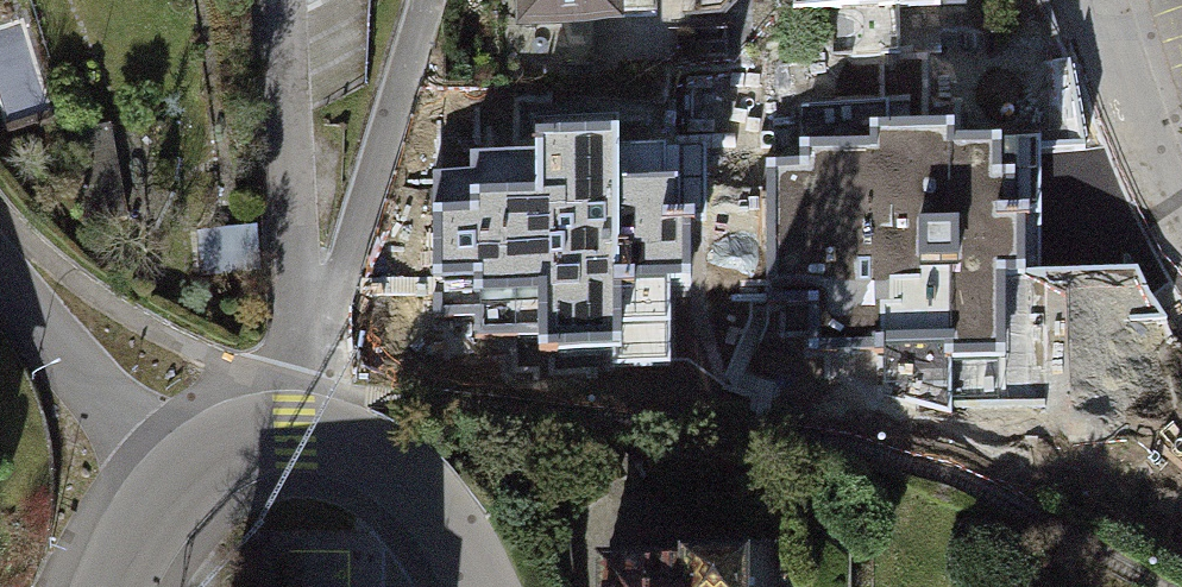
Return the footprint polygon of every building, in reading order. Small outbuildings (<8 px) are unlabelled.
[(526,19),(651,14),(653,62),(695,60),(694,13),(735,12),(734,0),(525,0),(526,19)] [(792,10),(940,5),(940,0),(792,0),(792,10)] [(796,154),(764,155),(766,303),(808,302),(809,351),(880,349),(880,339),(947,338),(948,361),(1011,360),(1009,274),(1026,274),(1024,204),(1014,204),(1013,168),(1003,168),(1002,129),(953,130),(953,116),(865,117),(866,129),(796,131),(796,154)] [(432,167),(436,314),(477,313),(477,336),(536,334),(540,348),(614,346),(614,366),(672,365),(670,276),(689,275),(687,205),(675,205),(674,174),(659,174),(659,141),(619,142),(618,121),(533,123),(534,149),(468,150),(468,166),(432,167)] [(128,219),(111,126),(67,134),(85,227),(128,219)] [(251,227),(196,231),(199,277),(255,272),(251,227)] [(602,568),(602,586),(742,586),(742,561),(684,561),(684,567),(602,568)]
